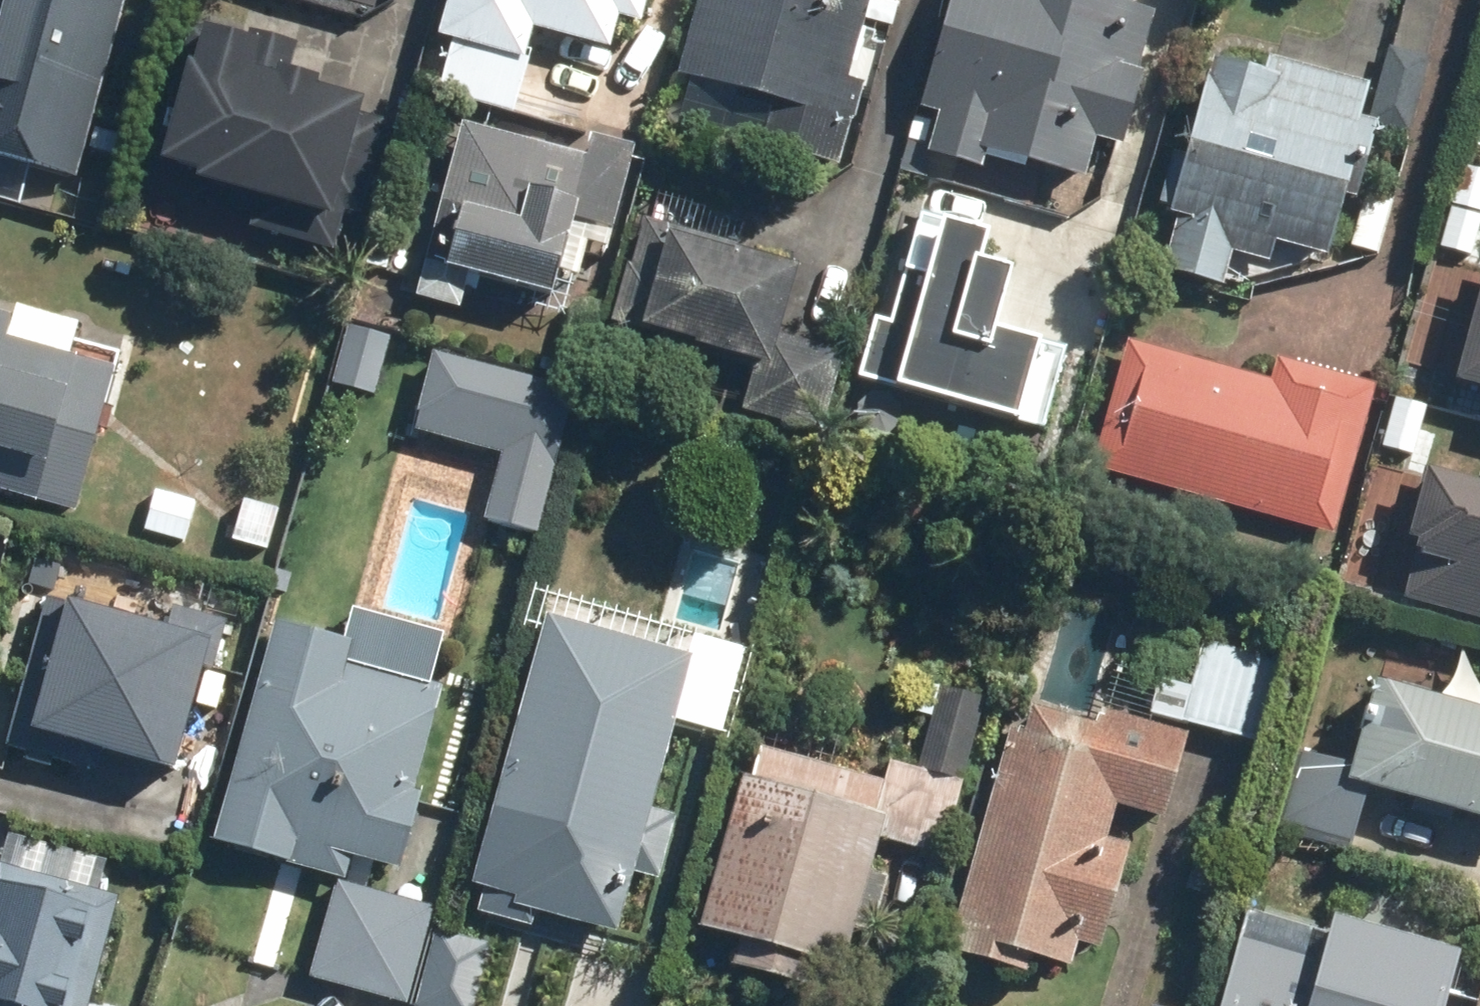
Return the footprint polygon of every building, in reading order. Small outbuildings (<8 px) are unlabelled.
[(98,123),(128,0),(0,0),(0,154),(86,175),(91,152),(114,158),(121,129),(98,123)] [(427,79),(524,107),(545,32),(609,50),(618,18),(641,24),(648,0),(450,0),(427,79)] [(674,124),(857,169),(898,0),(705,0),(674,124)] [(981,176),(985,154),(1091,175),(1098,139),(1129,145),(1157,0),(945,0),(913,163),(981,176)] [(151,167),(186,175),(181,198),(274,220),(269,240),(328,254),(339,211),(358,216),(382,112),(363,108),(367,91),(322,80),(329,48),(187,14),(151,167)] [(1161,269),(1250,291),(1248,299),(1307,314),(1309,305),(1343,313),(1354,269),(1342,266),(1346,249),(1377,256),(1392,193),(1362,186),(1379,117),(1362,113),(1371,75),(1270,51),(1267,64),(1213,51),(1198,117),(1188,115),(1165,209),(1175,212),(1161,269)] [(412,295),(537,329),(540,316),(563,323),(575,277),(585,280),(593,251),(600,253),(624,163),(460,119),(412,295)] [(909,248),(884,242),(851,378),(1049,426),(1070,341),(1043,334),(998,324),(1013,263),(988,257),(996,226),(919,207),(909,248)] [(645,221),(635,264),(623,261),(608,323),(747,356),(734,410),(832,434),(845,379),(818,373),(826,340),(789,331),(807,259),(645,221)] [(1455,381),(1479,386),(1479,273),(1455,381)] [(79,515),(123,365),(10,333),(14,320),(17,311),(0,306),(0,492),(79,515)] [(1250,370),(1120,332),(1081,466),(1331,539),(1375,387),(1255,352),(1250,370)] [(430,352),(412,429),(502,449),(485,522),(543,536),(577,386),(430,352)] [(1427,402),(1394,397),(1385,451),(1418,457),(1427,402)] [(1423,460),(1393,600),(1479,619),(1479,472),(1423,460)] [(148,499),(145,538),(193,540),(196,502),(148,499)] [(237,504),(235,547),(279,549),(281,506),(237,504)] [(225,621),(50,576),(6,749),(181,794),(225,621)] [(275,614),(216,847),(353,882),(358,862),(397,871),(445,683),(352,660),(358,635),(275,614)] [(620,925),(635,873),(675,884),(693,820),(653,809),(696,657),(550,615),(473,883),(620,925)] [(1164,629),(1149,714),(1268,736),(1283,651),(1164,629)] [(1350,855),(1368,790),(1479,821),(1479,705),(1378,677),(1355,762),(1297,746),(1273,834),(1350,855)] [(933,715),(921,766),(966,776),(986,695),(919,678),(911,710),(933,715)] [(956,952),(999,960),(1001,948),(1068,960),(1071,941),(1114,949),(1133,845),(1112,841),(1119,805),(1169,814),(1184,731),(1002,698),(956,952)] [(889,874),(874,870),(889,813),(744,776),(712,899),(708,898),(701,928),(864,970),(889,874)] [(111,888),(0,862),(0,1005),(84,1005),(111,888)] [(1218,1005),(1448,1005),(1462,957),(1465,947),(1332,909),(1329,919),(1249,896),(1218,1005)] [(497,943),(457,933),(453,949),(427,943),(413,1005),(483,1005),(497,943)]
